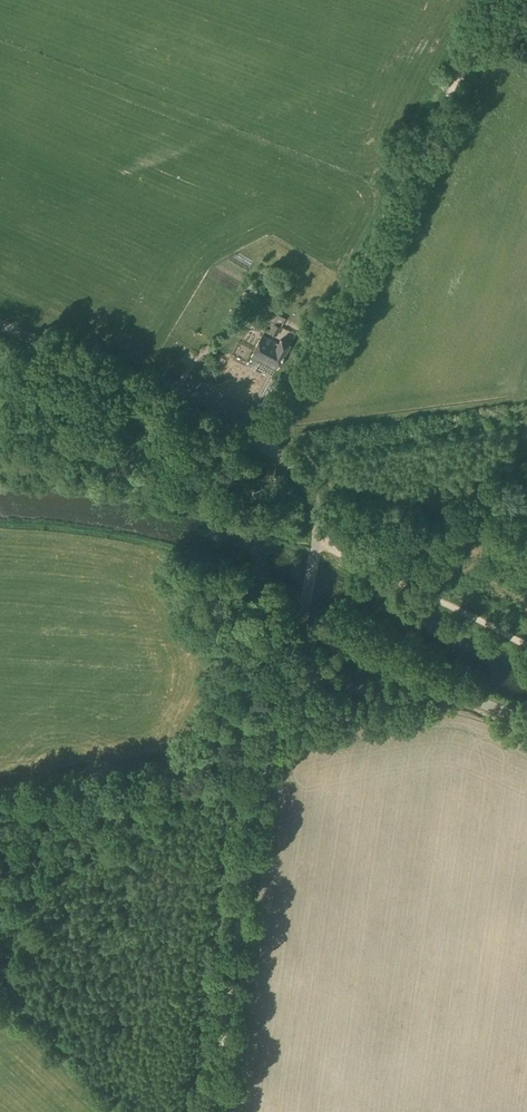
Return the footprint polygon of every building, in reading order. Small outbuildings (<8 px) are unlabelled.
[(277,336),(281,325),(273,322),(269,332),(277,336)] [(278,344),(262,336),(251,356),(278,369),(291,344),(281,339),(278,344)]
